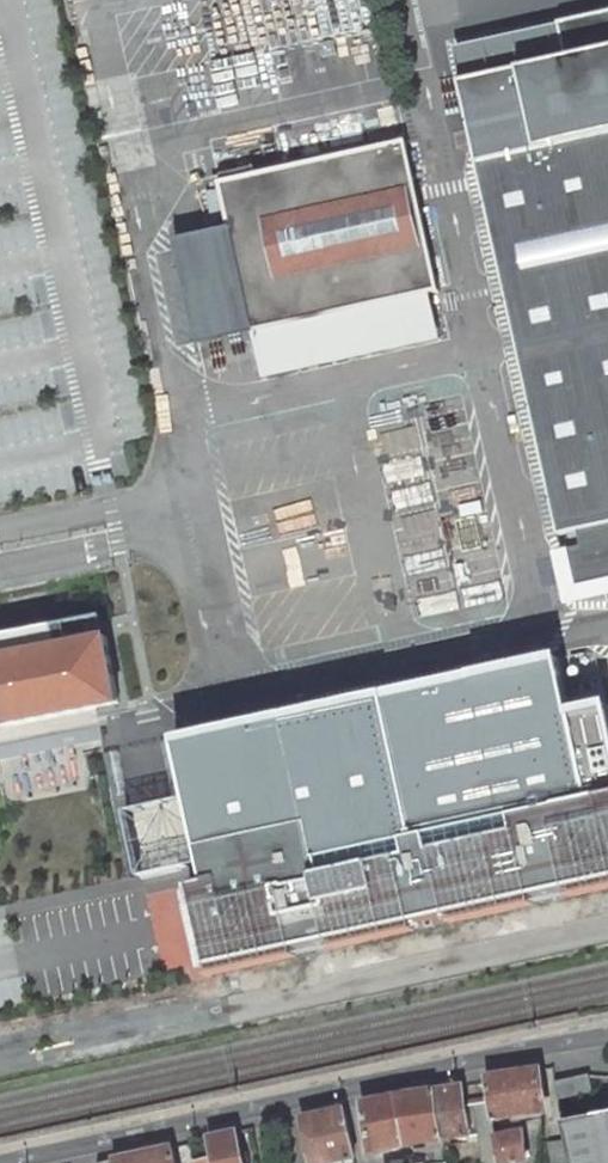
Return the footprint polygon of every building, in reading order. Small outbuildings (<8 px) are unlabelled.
[(479,164),(561,536),(579,532),(583,547),(563,551),(573,597),(607,589),(607,135),(479,164)] [(431,294),(439,292),(406,141),(256,174),(255,167),(220,175),(222,182),(220,182),(231,231),(253,332),(253,333),(255,333),(257,340),(291,332),(290,325),(431,294)] [(253,332),(231,231),(176,243),(198,344),(253,332)] [(265,379),(441,339),(431,294),(290,325),(291,332),(257,340),(265,379)] [(122,702),(110,637),(0,659),(0,726),(122,702)] [(172,750),(197,878),(174,887),(196,976),(607,886),(607,732),(601,699),(561,710),(551,667),(172,750)] [(493,1119),(545,1111),(539,1069),(486,1077),(490,1101),(493,1119)] [(589,1076),(558,1083),(556,1083),(559,1099),(592,1092),(589,1076)] [(437,1089),(444,1138),(481,1134),(485,1162),(499,1162),(495,1136),(493,1119),(490,1101),(466,1105),(463,1085),(437,1089)] [(444,1140),(444,1138),(437,1089),(398,1096),(363,1103),(370,1151),(371,1152),(426,1143),(444,1140)] [(345,1107),(304,1116),(309,1140),(311,1148),(304,1150),(307,1162),(357,1162),(345,1107)] [(563,1122),(567,1141),(572,1162),(607,1162),(607,1113),(563,1122)] [(237,1131),(209,1138),(214,1160),(201,1162),(244,1162),(237,1131)] [(523,1132),(495,1136),(499,1162),(522,1162),(527,1162),(523,1132)] [(303,1141),(304,1150),(311,1148),(309,1140),(303,1141)] [(444,1140),(426,1143),(427,1149),(415,1151),(416,1162),(447,1162),(444,1140)] [(567,1141),(550,1144),(554,1162),(572,1162),(567,1141)] [(173,1148),(114,1160),(115,1162),(176,1162),(173,1148)]
